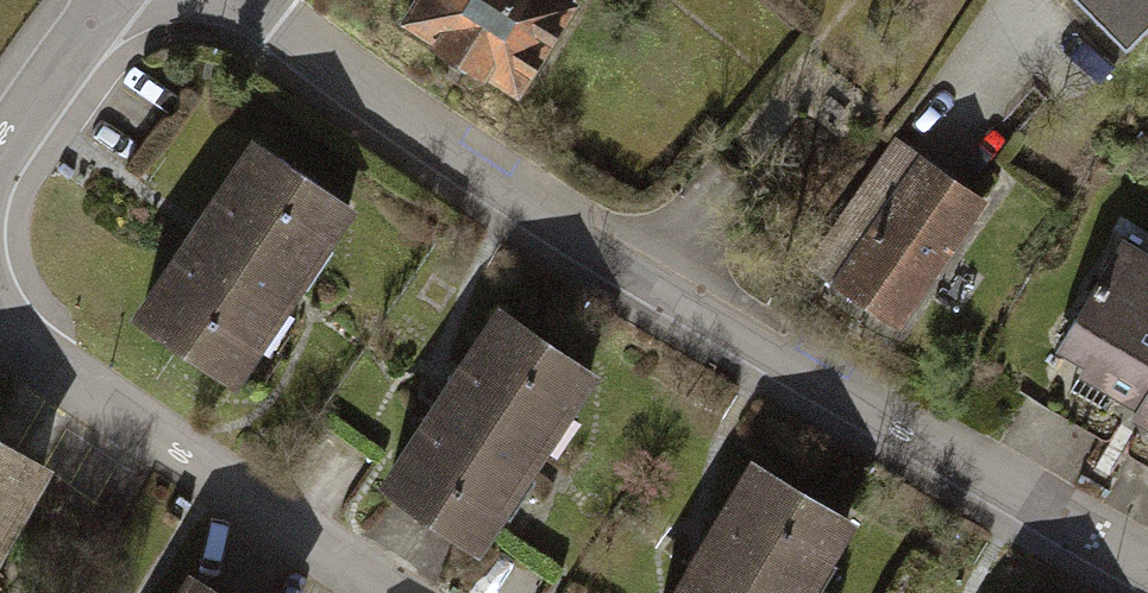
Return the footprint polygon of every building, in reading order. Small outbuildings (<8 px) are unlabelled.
[(394,14),(424,33),(423,35),(477,69),(478,67),(515,90),(572,0),(403,0),(394,14)] [(1058,7),(1119,71),(1147,44),(1147,0),(1065,0),(1058,7)] [(354,203),(248,130),(124,309),(230,382),(354,203)] [(986,207),(914,164),(871,236),(840,217),(804,277),(906,339),(986,207)] [(1048,371),(1138,422),(1147,404),(1147,265),(1119,248),(1048,371)] [(597,368),(495,298),(372,476),(474,546),(597,368)] [(1138,422),(1147,428),(1147,404),(1138,422)] [(0,435),(0,545),(48,463),(0,435)] [(748,451),(662,592),(810,592),(856,516),(748,451)] [(184,565),(167,592),(232,592),(184,565)]
